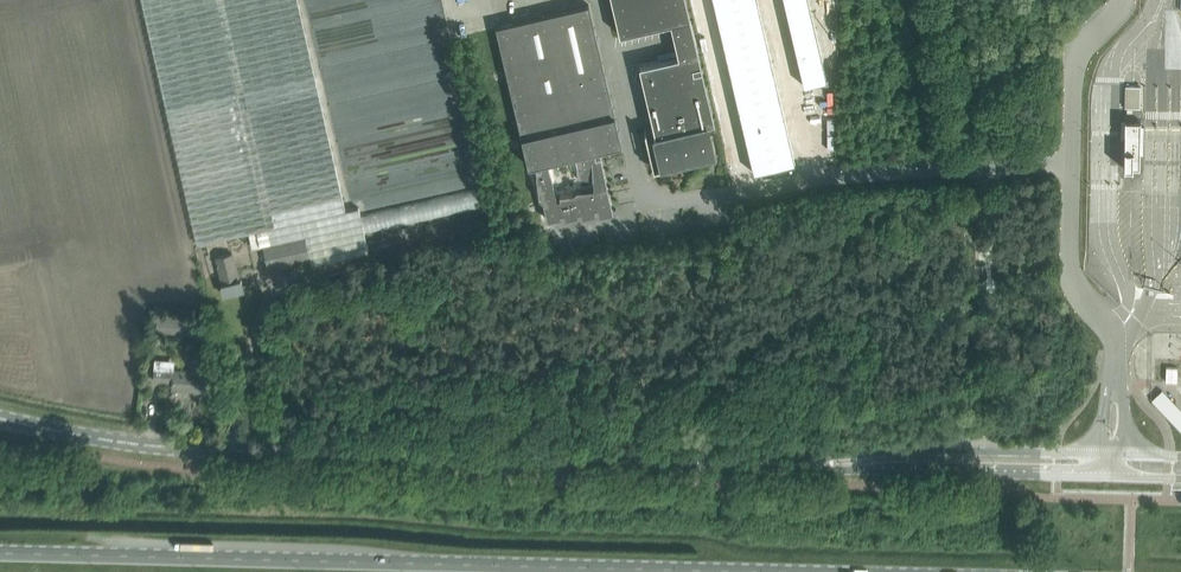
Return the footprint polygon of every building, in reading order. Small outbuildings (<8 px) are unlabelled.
[(197,244),(256,231),(260,247),(263,246),(269,269),(310,259),(311,265),(368,252),(358,207),(345,210),(297,0),(142,0),(197,244)] [(686,0),(611,0),(619,34),(670,23),(678,56),(639,65),(655,135),(646,137),(653,168),(709,155),(702,125),(714,122),(686,0)] [(736,3),(738,14),(759,9),(757,0),(747,0),(736,3)] [(784,3),(787,15),(808,10),(806,0),(799,0),(784,3)] [(736,3),(715,8),(717,19),(738,14),(736,3)] [(596,160),(594,150),(620,144),(621,144),(588,4),(495,26),(528,166),(528,165),(539,163),(541,169),(535,170),(537,185),(538,196),(543,202),(547,219),(560,216),(560,213),(563,212),(564,217),(578,214),(577,211),(580,211),(582,216),(595,212),(594,208),(597,207),(599,214),(612,211),(601,159),(596,160)] [(759,9),(738,14),(741,26),(762,21),(759,9)] [(808,10),(787,15),(790,27),(811,22),(808,10)] [(738,14),(717,19),(720,31),(741,26),(738,14)] [(762,21),(741,26),(744,37),(764,32),(762,21)] [(811,22),(790,27),(793,38),(813,33),(811,22)] [(741,26),(720,31),(723,42),(744,37),(741,26)] [(764,32),(744,37),(746,49),(767,44),(764,32)] [(813,33),(793,38),(795,50),(816,45),(813,33)] [(744,37),(723,42),(726,54),(746,49),(744,37)] [(767,44),(746,49),(749,60),(770,55),(767,44)] [(816,45),(795,50),(798,61),(819,56),(816,45)] [(746,49),(726,54),(728,65),(749,60),(746,49)] [(770,55),(749,60),(752,72),(772,67),(770,55)] [(819,56),(798,61),(801,73),(821,68),(819,56)] [(749,60),(728,65),(731,77),(752,72),(749,60)] [(772,67),(752,72),(754,83),(775,79),(772,67)] [(821,68),(801,73),(803,84),(824,79),(821,68)] [(752,72),(731,77),(734,88),(754,83),(752,72)] [(775,79),(754,83),(757,95),(778,90),(775,79)] [(754,83),(734,88),(736,100),(757,95),(754,83)] [(1140,86),(1125,86),(1125,107),(1140,108),(1140,86)] [(778,90),(757,95),(760,106),(781,102),(778,90)] [(757,95),(736,100),(739,111),(760,106),(757,95)] [(781,102),(760,106),(762,118),(783,113),(781,102)] [(760,106),(739,111),(742,123),(762,118),(760,106)] [(783,113),(762,118),(765,130),(786,125),(783,113)] [(762,118),(742,123),(744,134),(765,130),(762,118)] [(1139,167),(1140,120),(1139,120),(1125,120),(1124,120),(1123,168),(1124,168),(1124,167),(1131,167),(1131,168),(1132,168),(1132,166),(1138,167),(1139,167)] [(786,125),(765,130),(768,141),(789,136),(786,125)] [(765,130),(744,134),(747,146),(768,141),(765,130)] [(789,136),(768,141),(771,153),(791,148),(789,136)] [(768,141),(747,146),(750,157),(771,153),(768,141)] [(791,148),(771,153),(774,167),(795,162),(791,148)] [(771,153),(750,157),(753,172),(774,167),(771,153)] [(481,190),(364,212),(367,229),(417,219),(417,218),(484,205),(481,190)] [(238,279),(232,253),(216,257),(222,283),(221,283),(224,295),(243,290),(241,278),(238,279)] [(196,333),(197,318),(158,316),(157,331),(196,333)] [(206,393),(208,370),(204,370),(205,360),(190,359),(190,371),(173,369),(173,370),(155,369),(155,367),(154,380),(173,381),(172,389),(194,390),(194,392),(206,393)] [(1180,431),(1180,407),(1164,389),(1153,400),(1180,431)]
